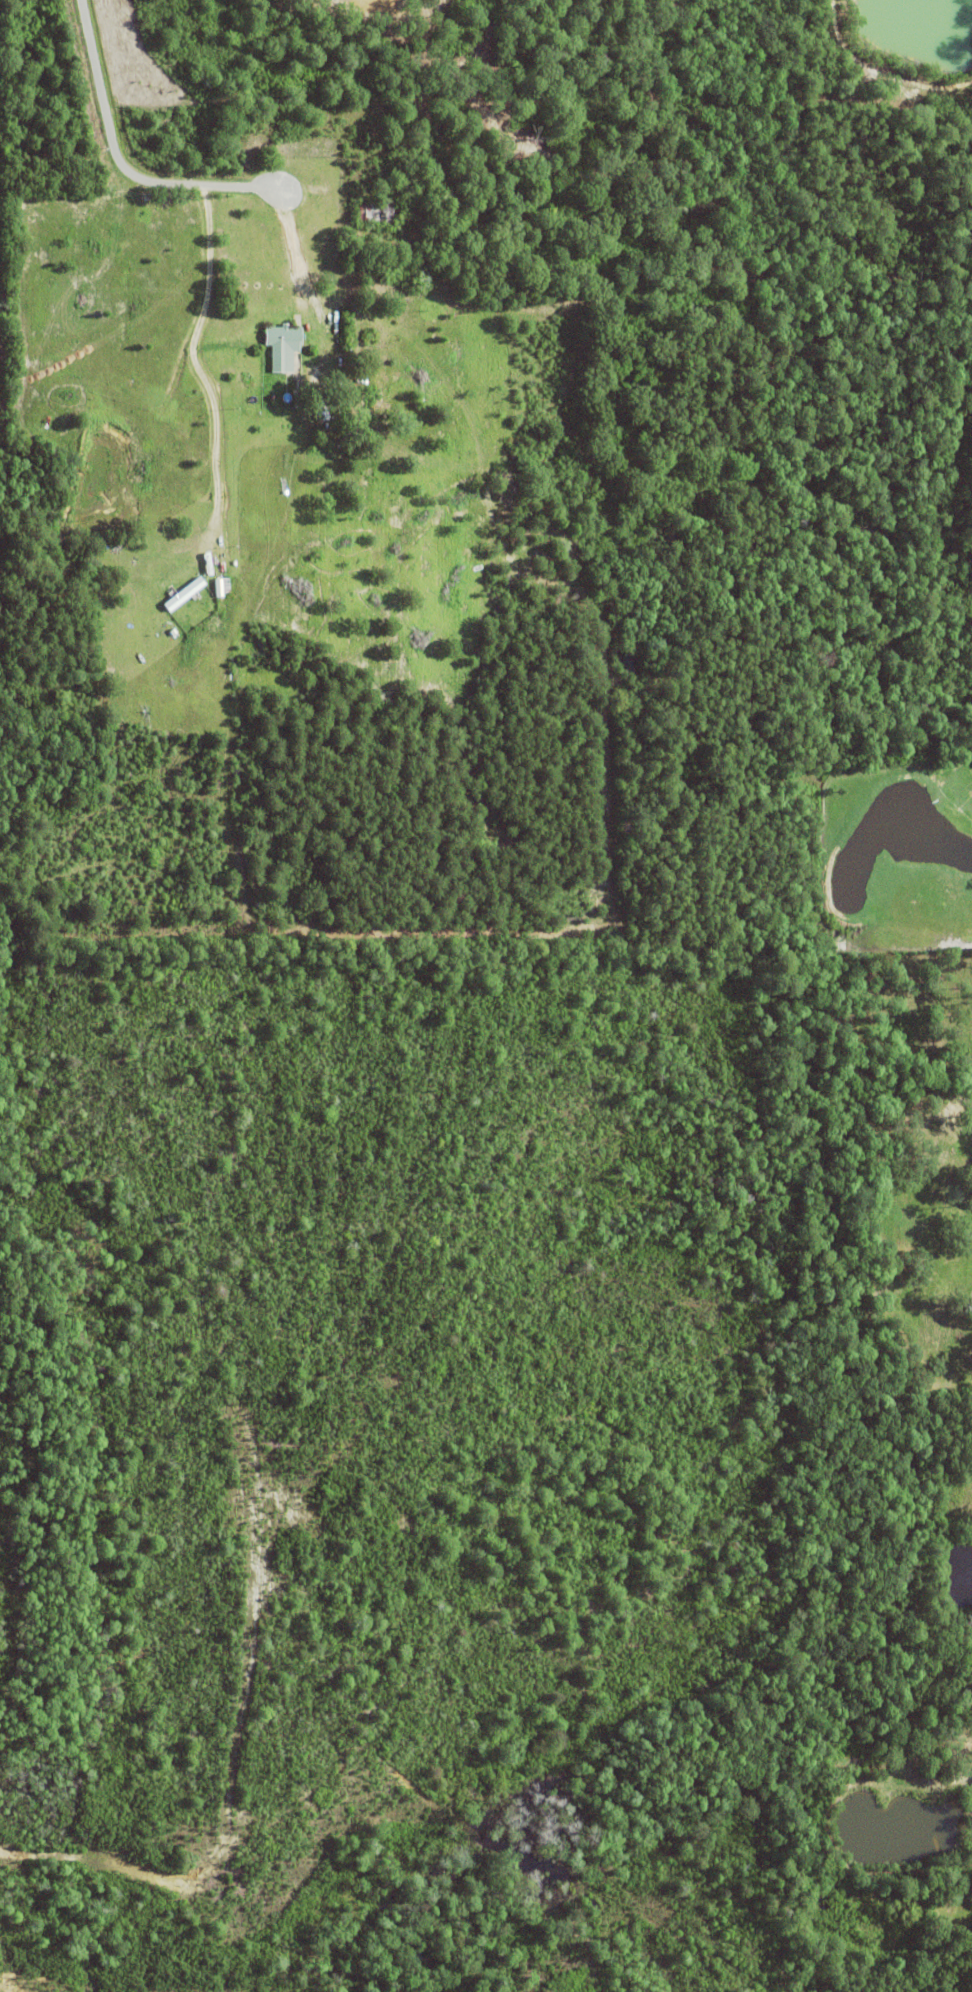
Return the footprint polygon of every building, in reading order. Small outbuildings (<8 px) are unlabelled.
[(358,203),(363,204),(364,203),(385,203),(385,200),(394,200),(393,223),(362,222),(362,221),(358,221),(358,203)] [(302,346),(300,346),(300,351),(287,351),(287,345),(266,345),(266,327),(283,327),(283,324),(290,324),(290,327),(302,327),(302,346)] [(341,400),(341,419),(331,419),(331,420),(318,421),(317,399),(331,399),(331,400),(341,400)] [(165,605),(200,577),(206,584),(171,612),(165,605)]
